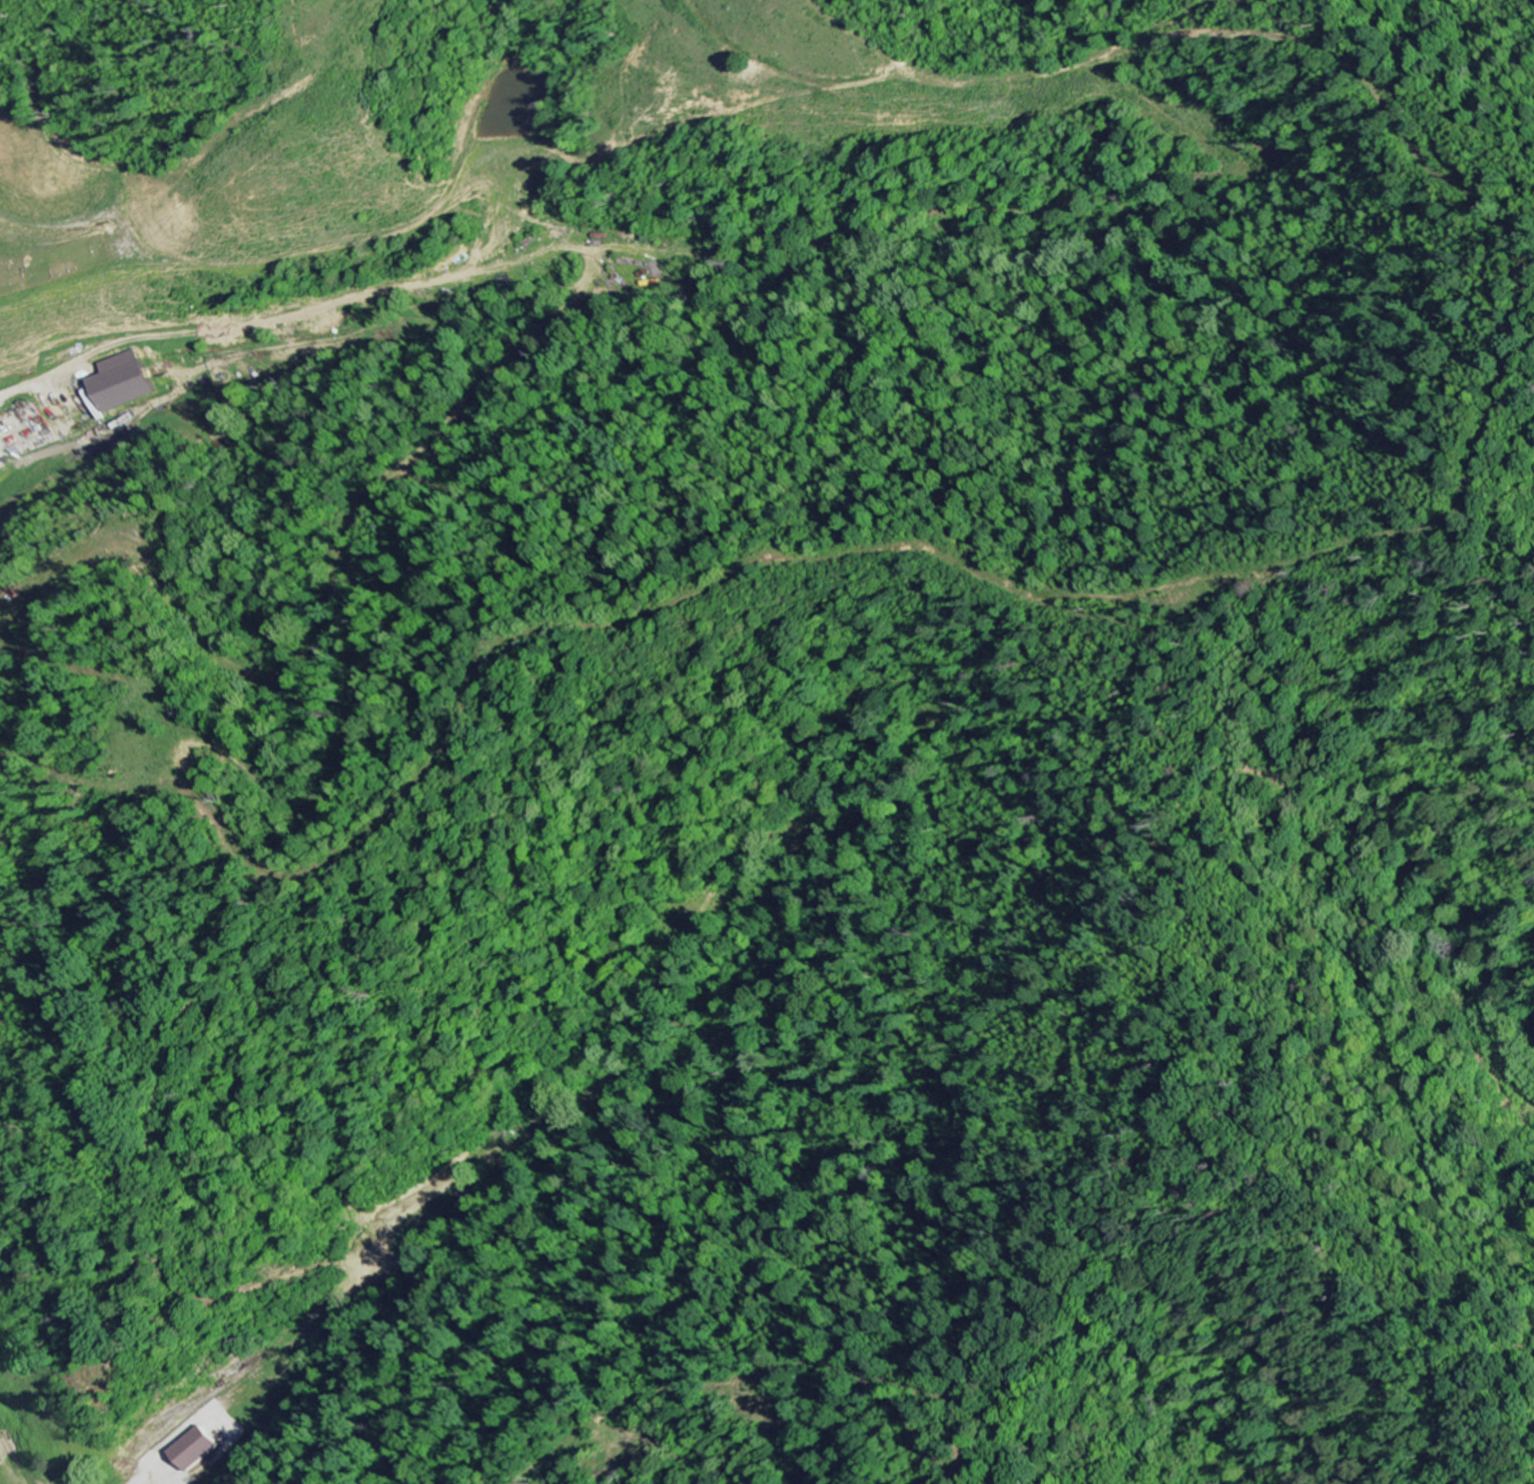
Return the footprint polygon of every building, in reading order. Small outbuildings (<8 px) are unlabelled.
[(149,396),(139,361),(86,378),(97,413),(149,396)] [(180,1475),(211,1447),(193,1427),(163,1455),(180,1475)]
